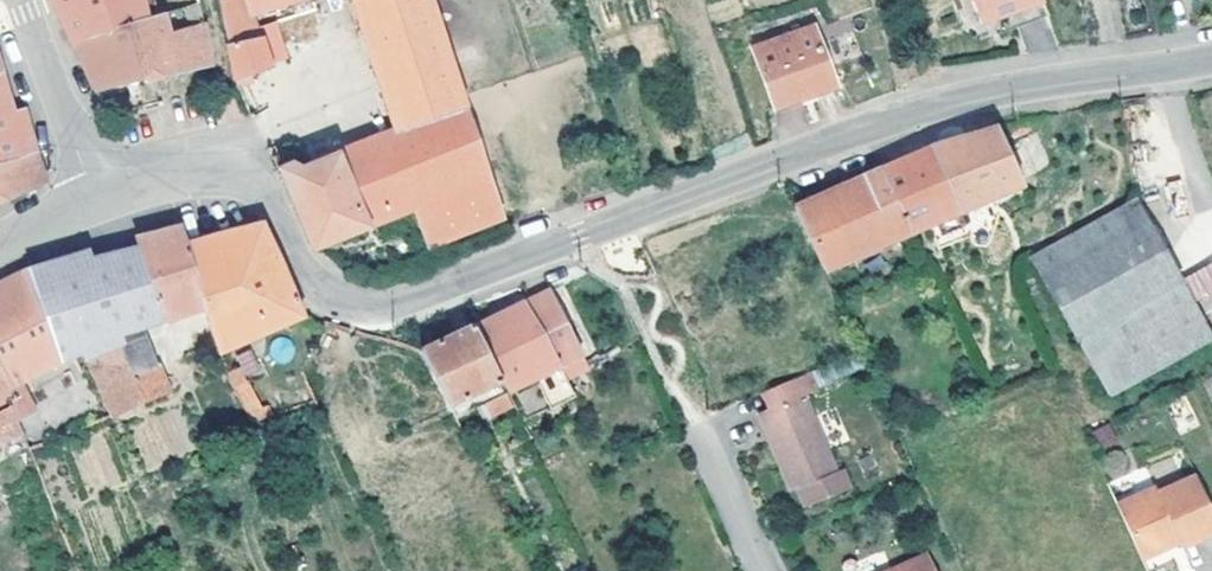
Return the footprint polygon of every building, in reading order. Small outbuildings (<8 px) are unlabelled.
[(66,42),(119,25),(155,14),(157,14),(154,4),(137,9),(135,0),(47,0),(66,42)] [(226,67),(230,86),(245,81),(243,75),(264,67),(246,17),(292,0),(212,0),(226,67)] [(465,127),(422,0),(347,0),(390,129),(296,166),(286,163),(271,169),(306,249),(370,224),(405,210),(410,225),(419,252),(496,220),(465,127)] [(974,18),(1022,0),(967,0),(974,18)] [(974,18),(980,33),(1041,10),(1037,0),(1022,0),(974,18)] [(204,63),(192,4),(176,8),(180,19),(182,26),(161,33),(159,25),(155,14),(119,25),(136,80),(177,70),(204,63)] [(162,13),(157,14),(155,14),(159,25),(180,19),(176,8),(162,13)] [(136,80),(119,25),(66,42),(88,92),(117,85),(136,80)] [(745,50),(768,110),(830,87),(808,27),(745,50)] [(0,69),(0,162),(33,150),(20,102),(12,105),(0,69)] [(876,171),(904,235),(1016,188),(991,131),(945,146),(914,155),(876,171)] [(33,150),(0,162),(0,199),(21,190),(43,180),(33,150)] [(904,235),(876,171),(829,191),(790,208),(817,271),(904,235)] [(1029,257),(1074,341),(1179,286),(1134,202),(1029,257)] [(296,318),(253,225),(218,234),(180,244),(195,301),(208,350),(296,318)] [(195,301),(180,244),(176,227),(129,238),(131,247),(81,259),(121,372),(113,375),(120,394),(129,391),(134,402),(158,392),(134,326),(195,301)] [(121,372),(81,259),(78,251),(21,270),(55,359),(76,351),(97,402),(120,394),(113,375),(121,372)] [(21,270),(0,279),(0,381),(6,393),(0,397),(0,405),(0,406),(5,417),(26,408),(15,377),(55,359),(21,270)] [(1203,274),(1179,286),(1074,341),(1104,398),(1209,344),(1185,297),(1208,285),(1203,274)] [(575,354),(542,288),(519,301),(551,366),(575,354)] [(551,366),(519,301),(494,314),(467,327),(493,382),(498,392),(528,377),(537,373),(554,409),(561,405),(564,411),(571,407),(551,366)] [(326,326),(318,324),(315,330),(322,334),(326,326)] [(493,382),(467,327),(438,342),(415,353),(442,407),(493,382)] [(308,401),(292,363),(223,381),(230,394),(242,419),(308,401)] [(537,373),(528,377),(546,413),(554,409),(537,373)] [(97,402),(101,414),(134,402),(129,391),(120,394),(97,402)] [(505,407),(498,392),(477,403),(484,418),(505,407)] [(217,408),(226,427),(242,419),(230,394),(222,398),(225,404),(217,408)] [(792,492),(799,508),(844,489),(836,470),(832,471),(800,398),(753,415),(788,494),(792,492)] [(4,435),(7,440),(14,438),(5,417),(0,406),(0,438),(4,435)] [(521,440),(518,434),(510,437),(513,443),(521,440)] [(1101,458),(1111,478),(1131,469),(1121,449),(1101,458)] [(1194,492),(1157,508),(1155,503),(1115,519),(1137,570),(1144,570),(1176,558),(1178,563),(1211,549),(1211,535),(1194,492)] [(920,556),(879,570),(926,570),(920,556)]
